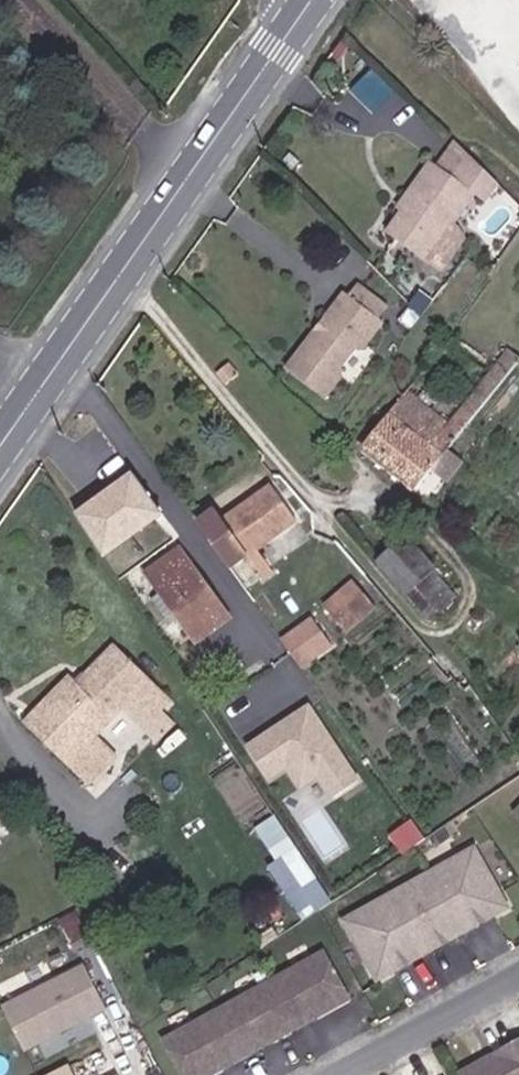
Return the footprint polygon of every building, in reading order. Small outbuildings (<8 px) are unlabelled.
[(501,185),(473,157),(461,145),(443,168),(435,162),(408,199),(413,203),(406,213),(391,234),(429,261),(454,227),(450,224),(474,192),(489,203),(501,185)] [(413,203),(408,199),(401,209),(406,213),(413,203)] [(361,288),(351,299),(374,318),(383,305),(361,288)] [(422,293),(412,306),(424,317),(435,304),(422,293)] [(374,318),(351,299),(346,296),(286,376),(323,404),(339,382),(339,375),(357,349),(365,348),(383,324),(374,318)] [(406,392),(360,450),(414,489),(518,363),(518,357),(508,349),(448,426),(406,392)] [(216,373),(226,385),(237,375),(228,363),(216,373)] [(131,471),(71,513),(103,559),(164,516),(131,471)] [(251,561),(264,579),(273,572),(257,549),(296,520),(272,486),(224,522),(219,517),(202,529),(235,574),(251,561)] [(377,562),(407,595),(433,572),(436,568),(407,535),(377,562)] [(146,572),(160,591),(174,610),(197,642),(231,617),(179,548),(146,572)] [(433,572),(407,595),(429,618),(454,595),(433,572)] [(345,632),(375,607),(354,582),(324,607),(345,632)] [(174,610),(160,591),(151,599),(165,618),(174,610)] [(334,650),(313,620),(284,642),(306,670),(334,650)] [(81,688),(78,684),(70,676),(25,724),(87,785),(115,754),(95,734),(133,697),(153,718),(170,699),(115,646),(86,676),(89,679),(81,688)] [(248,678),(260,690),(276,675),(265,662),(248,678)] [(86,676),(78,684),(81,688),(89,679),(86,676)] [(308,701),(244,744),(266,783),(284,771),(299,792),(318,780),(335,799),(360,780),(308,701)] [(303,918),(334,902),(285,809),(258,823),(277,859),(273,861),(303,918)] [(512,910),(480,849),(348,918),(379,979),(512,910)] [(324,949),(165,1038),(185,1074),(208,1074),(350,997),(324,949)] [(108,1011),(86,967),(4,1010),(26,1053),(58,1036),(53,1028),(86,1011),(91,1020),(108,1011)] [(58,1036),(91,1020),(86,1011),(53,1028),(58,1036)] [(463,1074),(518,1074),(518,1046),(500,1057),(496,1052),(462,1072),(463,1074)]
